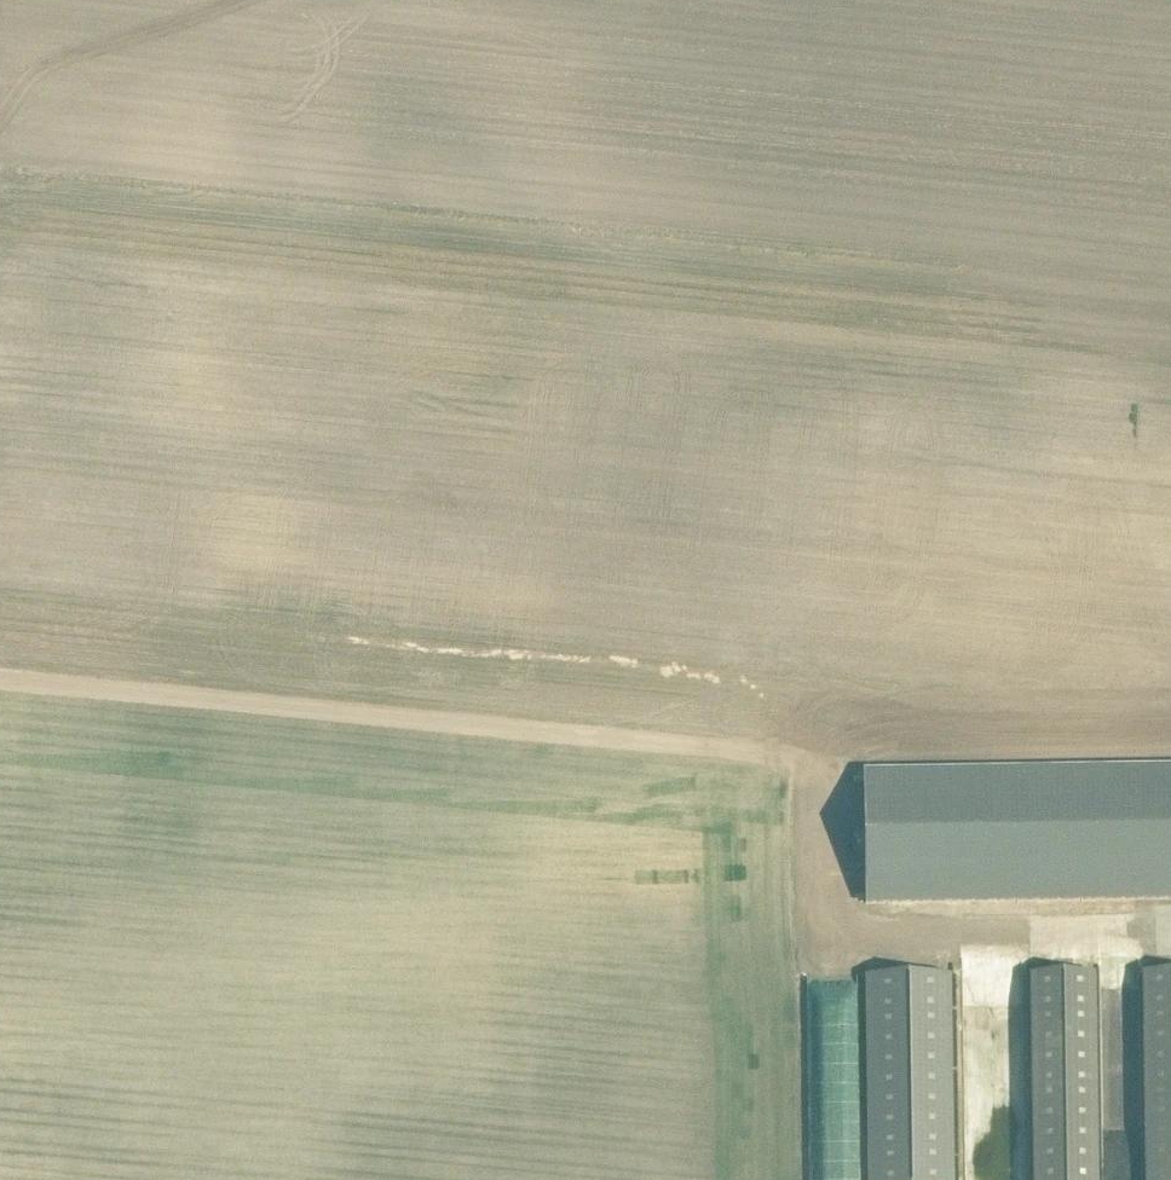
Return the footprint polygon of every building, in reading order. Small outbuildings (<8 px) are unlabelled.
[(1170,909),(1170,776),(856,781),(859,914),(1170,909)] [(1140,973),(1144,1179),(1170,1179),(1170,972),(1140,973)] [(1095,975),(1028,976),(1032,1179),(1098,1179),(1095,975)] [(867,979),(870,1179),(953,1179),(950,978),(867,979)]
